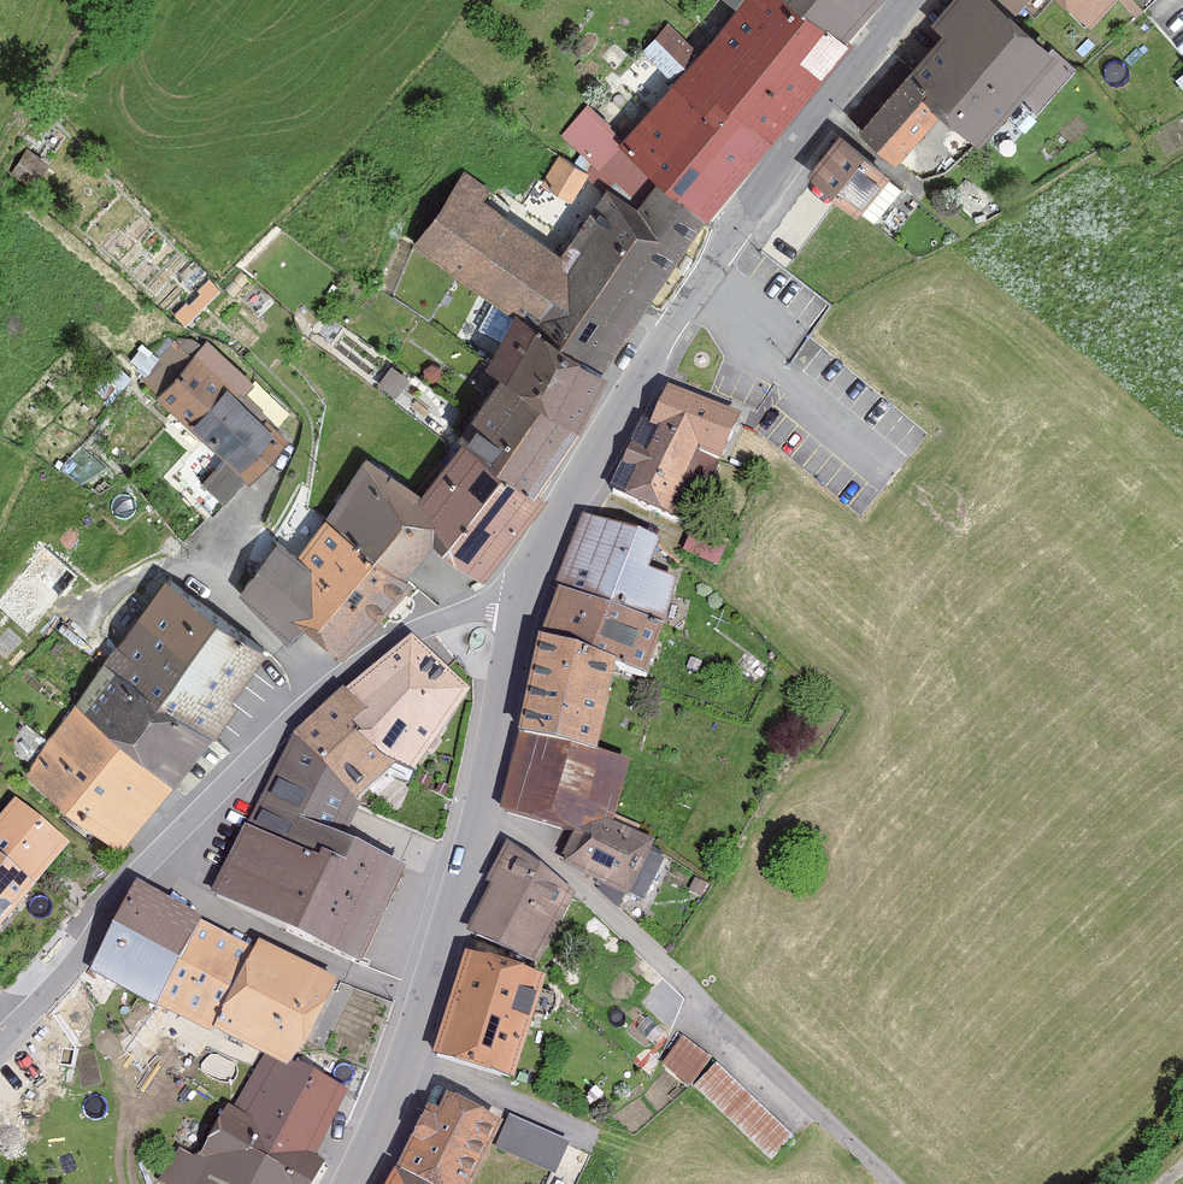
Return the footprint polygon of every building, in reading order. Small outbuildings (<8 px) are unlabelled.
[(794,120),(851,48),(845,45),(801,16),(782,0),(744,0),(708,48),(794,120)] [(845,45),(885,0),(782,0),(801,16),(845,45)] [(909,79),(940,119),(980,151),(1058,60),(1013,20),(991,0),(954,0),(931,26),(944,39),(909,79)] [(1013,20),(1030,0),(991,0),(1013,20)] [(1091,30),(1118,0),(1059,0),(1091,30)] [(768,152),(794,120),(708,48),(701,55),(671,26),(644,54),(678,84),(768,152)] [(909,79),(859,134),(895,168),(940,119),(909,79)] [(706,224),(768,152),(678,84),(625,142),(706,224)] [(622,140),(589,105),(561,137),(597,171),(622,140)] [(841,137),(807,177),(859,218),(892,179),(841,137)] [(589,175),(559,156),(542,184),(572,205),(589,175)] [(464,171),(413,248),(514,319),(601,378),(706,224),(656,186),(637,210),(606,195),(562,258),(485,202),(491,191),(464,171)] [(500,383),(580,436),(609,381),(601,378),(514,319),(485,373),(500,383)] [(254,386),(208,341),(158,398),(249,487),(290,445),(240,403),(254,386)] [(649,422),(720,457),(742,411),(668,382),(649,422)] [(500,383),(458,443),(463,447),(536,499),(580,436),(500,383)] [(692,523),(720,457),(649,422),(642,416),(608,485),(692,523)] [(546,503),(536,499),(463,447),(421,497),(433,549),(485,585),(546,503)] [(421,497),(368,459),(326,522),(371,565),(406,583),(433,549),(421,497)] [(554,586),(663,622),(678,577),(650,566),(661,537),(582,511),(554,586)] [(304,633),(343,664),(414,589),(406,583),(371,565),(326,522),(298,558),(278,545),(239,597),(288,648),(304,633)] [(52,544),(0,603),(0,617),(32,645),(91,578),(52,544)] [(165,583),(102,666),(215,741),(267,657),(165,583)] [(647,673),(663,622),(554,586),(539,631),(616,659),(647,673)] [(616,659),(539,631),(518,730),(598,747),(616,659)] [(470,687),(411,632),(346,686),(374,715),(357,730),(398,761),(415,768),(470,687)] [(102,666),(76,707),(172,791),(215,741),(102,666)] [(294,731),(361,800),(398,761),(357,730),(374,715),(346,686),(294,731)] [(76,707),(26,776),(119,854),(172,791),(76,707)] [(630,757),(598,747),(518,730),(499,807),(574,830),(593,821),(614,820),(630,757)] [(347,834),(361,800),(294,731),(247,823),(211,892),(297,926),(333,853),(346,859),(357,837),(347,834)] [(15,795),(0,812),(0,923),(71,842),(15,795)] [(561,860),(630,894),(656,838),(614,820),(593,821),(574,830),(561,860)] [(406,864),(357,837),(346,859),(333,853),(297,926),(361,961),(406,864)] [(576,890),(507,840),(467,929),(500,942),(540,962),(576,890)] [(155,1005),(202,916),(137,877),(89,970),(155,1005)] [(202,916),(155,1005),(212,1032),(214,1027),(254,946),(202,916)] [(254,946),(214,1027),(263,1052),(288,1065),(293,1057),(338,976),(259,937),(254,946)] [(545,973),(465,948),(433,1052),(513,1076),(545,973)] [(712,1056),(682,1034),(661,1063),(690,1087),(712,1056)] [(348,1088),(293,1057),(288,1065),(263,1052),(234,1106),(316,1154),(348,1088)] [(694,1086),(771,1160),(795,1136),(717,1061),(694,1086)] [(431,1183),(474,1183),(502,1118),(447,1089),(439,1105),(427,1102),(396,1165),(431,1183)] [(267,1183),(312,1183),(326,1160),(316,1154),(234,1106),(228,1103),(200,1152),(267,1183)] [(495,1146),(556,1173),(571,1140),(510,1113),(495,1146)] [(200,1152),(194,1155),(180,1148),(159,1180),(164,1183),(267,1183),(200,1152)] [(385,1183),(431,1183),(396,1165),(385,1183)]
